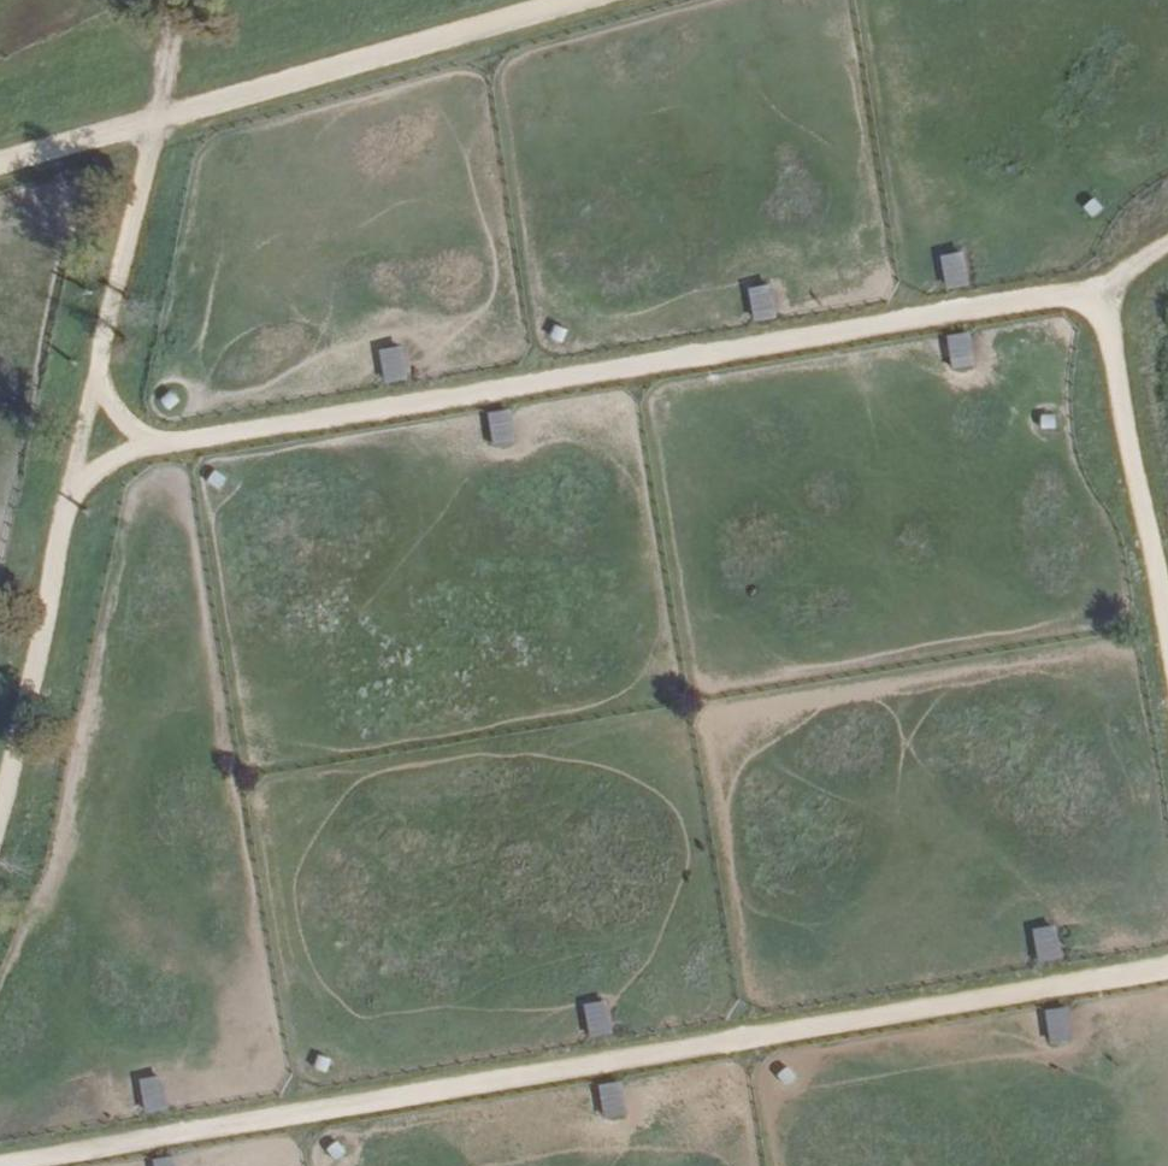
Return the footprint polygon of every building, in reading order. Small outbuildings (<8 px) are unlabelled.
[(960,250),(938,254),(944,287),(966,283),(960,250)] [(769,283),(746,286),(750,319),(773,316),(769,283)] [(968,333),(944,336),(948,368),(972,365),(968,333)] [(381,381),(403,378),(400,344),(377,346),(381,381)] [(509,410),(487,411),(488,445),(511,444),(509,410)] [(1030,930),(1035,963),(1058,959),(1052,926),(1030,930)] [(585,1039),(608,1036),(604,1002),(581,1005),(585,1039)] [(1066,1008),(1044,1010),(1047,1044),(1070,1042),(1066,1008)] [(168,1077),(143,1081),(149,1114),(173,1110),(168,1077)] [(620,1083),(597,1084),(598,1118),(621,1117),(620,1083)] [(182,1157),(157,1160),(158,1165),(183,1165),(182,1157)]
